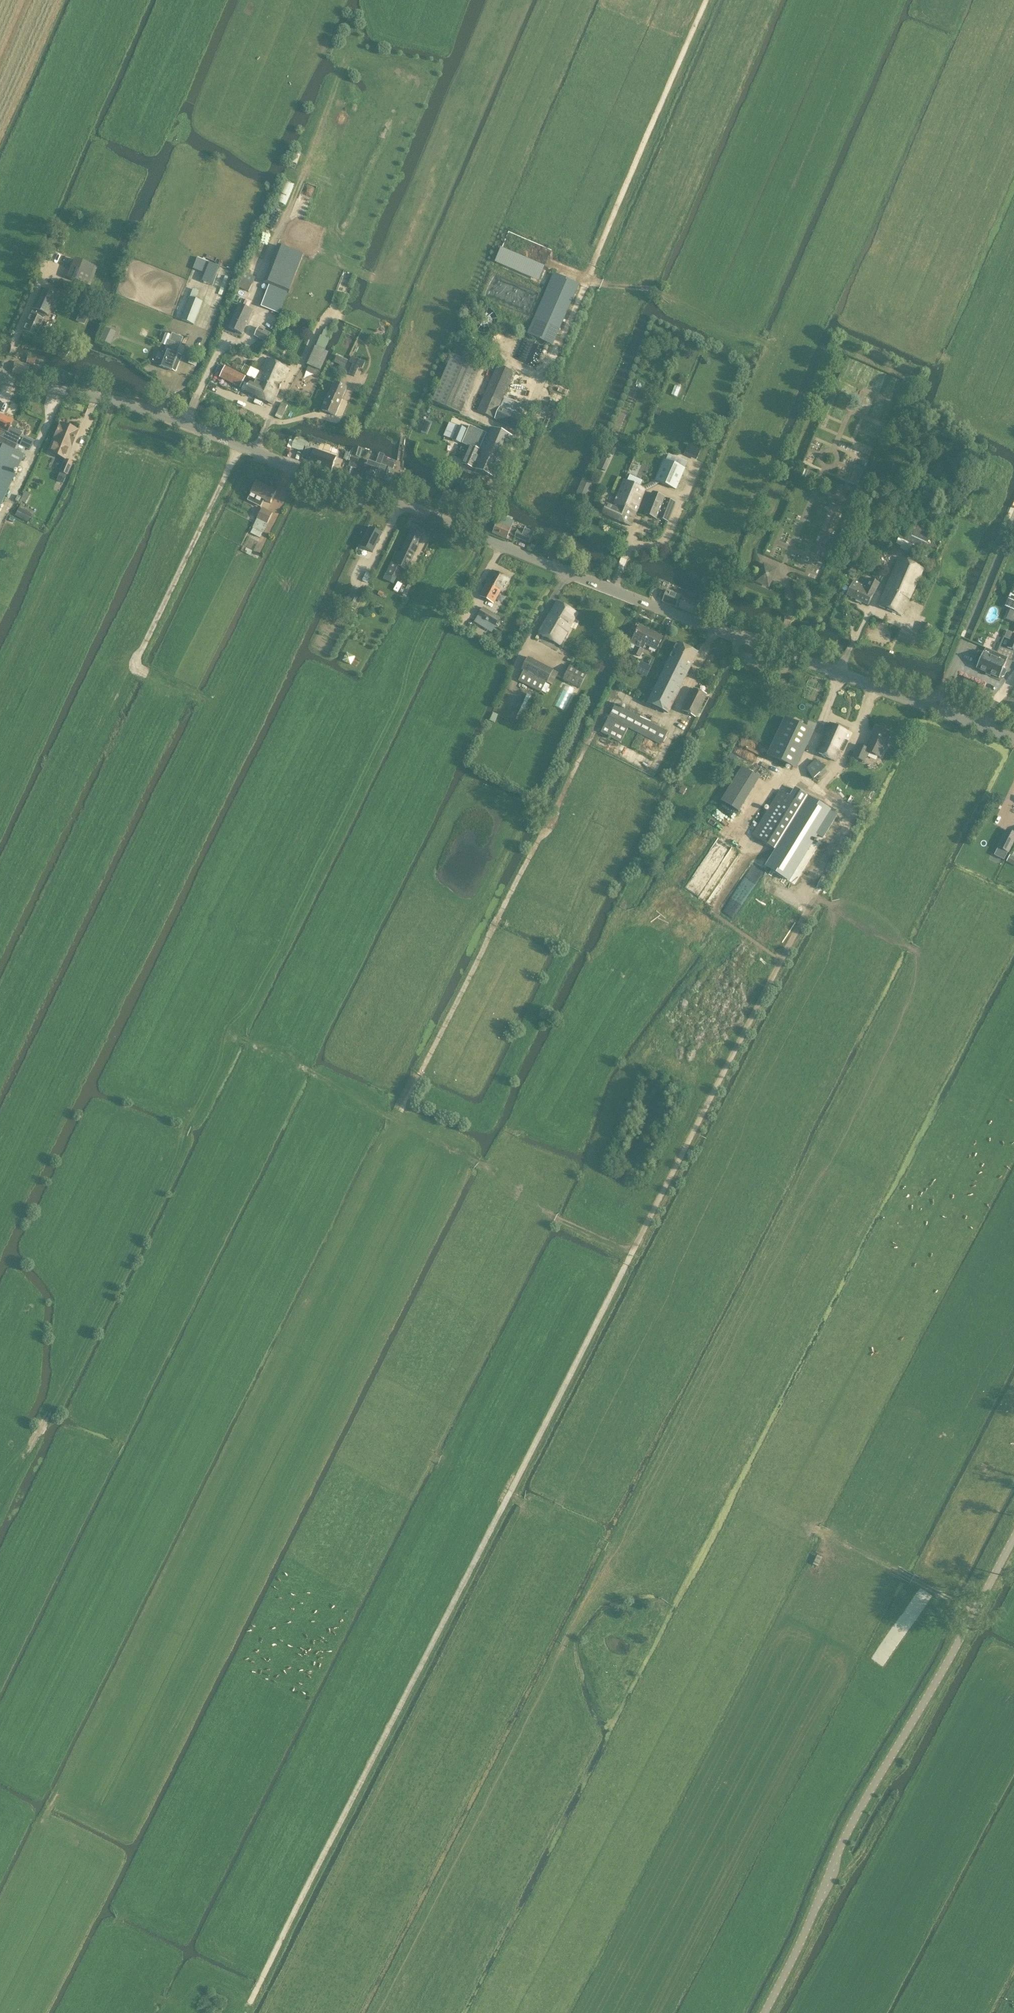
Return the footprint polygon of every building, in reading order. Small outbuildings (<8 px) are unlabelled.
[(284,180),(279,202),(288,205),(293,182),(284,180)] [(278,265),(262,307),(279,313),(287,292),(289,293),(303,255),(292,251),(296,240),(281,234),(276,245),(278,246),(271,262),(278,265)] [(539,281),(545,267),(501,248),(495,262),(539,281)] [(206,272),(203,281),(214,284),(220,264),(198,258),(195,269),(206,272)] [(93,277),(71,269),(67,278),(89,286),(93,277)] [(554,275),(528,334),(552,345),(578,285),(554,275)] [(253,284),(241,279),(238,287),(249,292),(253,284)] [(71,285),(59,281),(56,288),(68,293),(71,285)] [(30,335),(48,293),(41,289),(32,309),(33,310),(30,315),(23,332),(30,335)] [(194,325),(203,302),(196,300),(199,291),(193,289),(181,320),(194,325)] [(48,293),(30,335),(42,340),(47,329),(40,327),(43,320),(45,315),(47,316),(56,296),(48,293)] [(239,305),(229,328),(242,335),(253,311),(239,305)] [(82,306),(76,321),(84,324),(90,309),(82,306)] [(351,322),(346,332),(358,338),(363,329),(351,322)] [(105,328),(99,342),(109,347),(115,332),(105,328)] [(267,342),(271,334),(259,328),(255,336),(267,342)] [(323,332),(320,338),(326,340),(329,334),(324,332),(323,332)] [(172,333),(169,341),(166,350),(160,366),(175,372),(181,356),(177,354),(180,345),(183,338),(172,333)] [(320,337),(315,348),(324,352),(328,341),(326,340),(320,338),(320,337)] [(464,357),(467,348),(458,345),(455,355),(464,357)] [(320,371),(327,353),(324,352),(315,348),(314,348),(307,366),(308,366),(318,370),(320,371)] [(189,364),(196,366),(200,357),(193,354),(189,364)] [(348,360),(338,355),(334,363),(345,367),(348,360)] [(460,414),(480,368),(453,356),(433,402),(460,414)] [(353,365),(349,374),(355,377),(359,367),(363,369),(365,363),(352,357),(350,363),(353,365)] [(267,358),(256,380),(275,389),(268,402),(273,405),(279,390),(282,384),(289,370),(267,358)] [(14,362),(12,372),(27,376),(31,376),(31,377),(38,378),(39,376),(44,378),(44,377),(52,379),(55,370),(47,367),(41,366),(41,368),(33,366),(32,370),(28,369),(29,365),(14,362)] [(498,365),(478,410),(516,427),(524,409),(504,400),(502,405),(500,404),(514,372),(498,365)] [(308,366),(306,373),(316,377),(318,370),(308,366)] [(245,377),(231,371),(227,369),(222,380),(240,388),(245,377)] [(246,391),(268,402),(275,389),(256,380),(254,385),(250,383),(246,391)] [(329,394),(322,410),(335,416),(342,399),(347,388),(334,382),(329,394)] [(281,419),(287,406),(282,403),(275,417),(281,419)] [(22,454),(25,448),(19,446),(17,445),(22,433),(15,430),(17,424),(13,422),(5,418),(2,417),(0,416),(0,444),(22,454)] [(54,439),(49,451),(63,457),(67,458),(72,445),(78,431),(60,423),(53,439),(54,439)] [(449,423),(444,435),(453,439),(461,443),(466,430),(459,427),(449,423)] [(462,444),(466,445),(471,448),(463,464),(468,466),(469,468),(471,470),(473,468),(475,469),(479,458),(476,457),(479,451),(487,433),(470,426),(462,444)] [(479,458),(475,469),(494,478),(512,437),(492,428),(479,458)] [(23,437),(19,446),(25,448),(29,451),(34,442),(23,437)] [(295,439),(292,449),(303,452),(307,440),(299,438),(295,439)] [(24,455),(22,454),(0,444),(0,507),(24,455)] [(609,451),(615,454),(617,448),(612,445),(609,451)] [(687,445),(684,453),(697,458),(700,451),(687,445)] [(362,449),(355,447),(353,455),(360,457),(362,449)] [(314,450),(309,464),(332,472),(337,458),(314,450)] [(352,455),(346,453),(344,460),(350,462),(352,455)] [(597,467),(606,471),(612,457),(604,453),(597,467)] [(384,457),(383,461),(374,484),(389,490),(394,479),(390,478),(395,465),(394,463),(388,460),(388,458),(384,457)] [(66,475),(71,463),(65,460),(60,472),(66,475)] [(374,484),(383,461),(379,460),(378,460),(376,463),(368,460),(361,480),(365,481),(374,484)] [(676,490),(685,469),(664,460),(656,481),(676,490)] [(66,476),(59,474),(57,480),(63,483),(66,476)] [(408,480),(401,478),(398,485),(405,488),(408,480)] [(644,489),(629,483),(625,481),(618,496),(627,500),(624,508),(636,513),(646,491),(644,489)] [(251,494),(248,501),(261,507),(264,500),(271,503),(276,493),(257,483),(251,494)] [(653,493),(645,514),(656,519),(658,519),(658,518),(669,522),(676,503),(667,499),(653,493)] [(624,508),(627,500),(618,496),(613,508),(607,505),(603,514),(631,527),(636,513),(624,508)] [(32,515),(19,508),(15,516),(28,523),(32,515)] [(257,519),(253,528),(263,533),(268,524),(273,513),(262,508),(257,519)] [(905,542),(923,550),(929,537),(926,536),(929,530),(925,528),(928,521),(917,515),(905,542)] [(497,523),(493,534),(507,540),(509,534),(515,537),(518,531),(518,530),(512,527),(514,522),(501,517),(498,523),(497,523)] [(370,527),(360,547),(373,553),(382,534),(370,527)] [(386,574),(384,579),(394,584),(397,579),(402,568),(407,570),(419,544),(423,535),(412,530),(406,544),(401,555),(396,552),(386,574)] [(515,537),(529,543),(533,533),(525,530),(524,533),(518,531),(515,537)] [(536,546),(534,551),(543,555),(546,547),(544,546),(537,544),(536,546)] [(891,591),(909,600),(923,569),(900,558),(884,594),(889,596),(891,591)] [(760,575),(758,581),(765,584),(767,579),(768,579),(769,576),(770,577),(773,570),(765,567),(761,576),(760,575)] [(503,593),(510,580),(492,571),(486,584),(487,584),(480,596),(494,603),(500,591),(503,593)] [(879,583),(871,579),(867,587),(854,581),(847,595),(856,600),(856,602),(861,604),(862,603),(868,606),(878,586),(879,583)] [(355,611),(363,596),(353,591),(346,606),(355,611)] [(676,607),(681,596),(667,591),(663,602),(676,607)] [(901,616),(909,600),(891,591),(889,596),(884,594),(878,606),(901,616)] [(697,616),(704,600),(685,593),(679,608),(697,616)] [(557,601),(538,633),(560,646),(571,627),(578,613),(557,601)] [(499,615),(498,617),(483,608),(479,616),(496,626),(501,616),(499,615)] [(932,626),(924,623),(919,635),(927,639),(932,626)] [(634,637),(631,644),(637,647),(633,654),(639,657),(643,650),(646,644),(657,650),(662,638),(639,626),(634,637)] [(912,645),(917,634),(902,628),(898,639),(912,645)] [(1004,637),(1010,640),(1007,647),(1013,650),(1013,634),(1013,633),(1007,630),(1004,637)] [(668,713),(698,653),(678,643),(648,703),(668,713)] [(978,652),(974,661),(979,663),(976,668),(977,669),(999,678),(999,679),(1000,676),(1002,677),(1004,677),(1006,672),(1005,670),(1003,669),(1006,663),(1006,662),(1008,658),(1001,655),(999,660),(995,658),(997,653),(986,648),(984,653),(983,653),(983,654),(978,652)] [(524,671),(519,681),(541,693),(546,683),(547,683),(553,670),(528,658),(522,670),(524,671)] [(640,664),(637,671),(647,676),(650,669),(640,664)] [(580,688),(587,675),(570,666),(563,680),(580,688)] [(695,717),(706,695),(694,689),(683,711),(695,717)] [(615,705),(601,733),(621,743),(629,728),(662,745),(668,732),(615,705)] [(785,718),(768,755),(796,769),(814,731),(785,718)] [(830,724),(816,753),(836,762),(841,751),(843,752),(852,734),(830,724)] [(859,745),(853,757),(864,762),(869,752),(880,757),(890,734),(876,728),(866,749),(859,745)] [(735,762),(737,757),(730,753),(728,758),(735,762)] [(827,767),(815,760),(807,769),(813,780),(827,767)] [(743,767),(722,801),(739,812),(760,778),(743,767)] [(683,786),(679,792),(683,795),(687,788),(683,786)] [(777,798),(753,836),(777,851),(781,854),(796,863),(824,817),(809,808),(781,791),(777,798)] [(1012,844),(1013,841),(1013,834),(1007,830),(1003,839),(998,847),(999,848),(995,855),(1004,860),(1008,852),(1012,844)]
